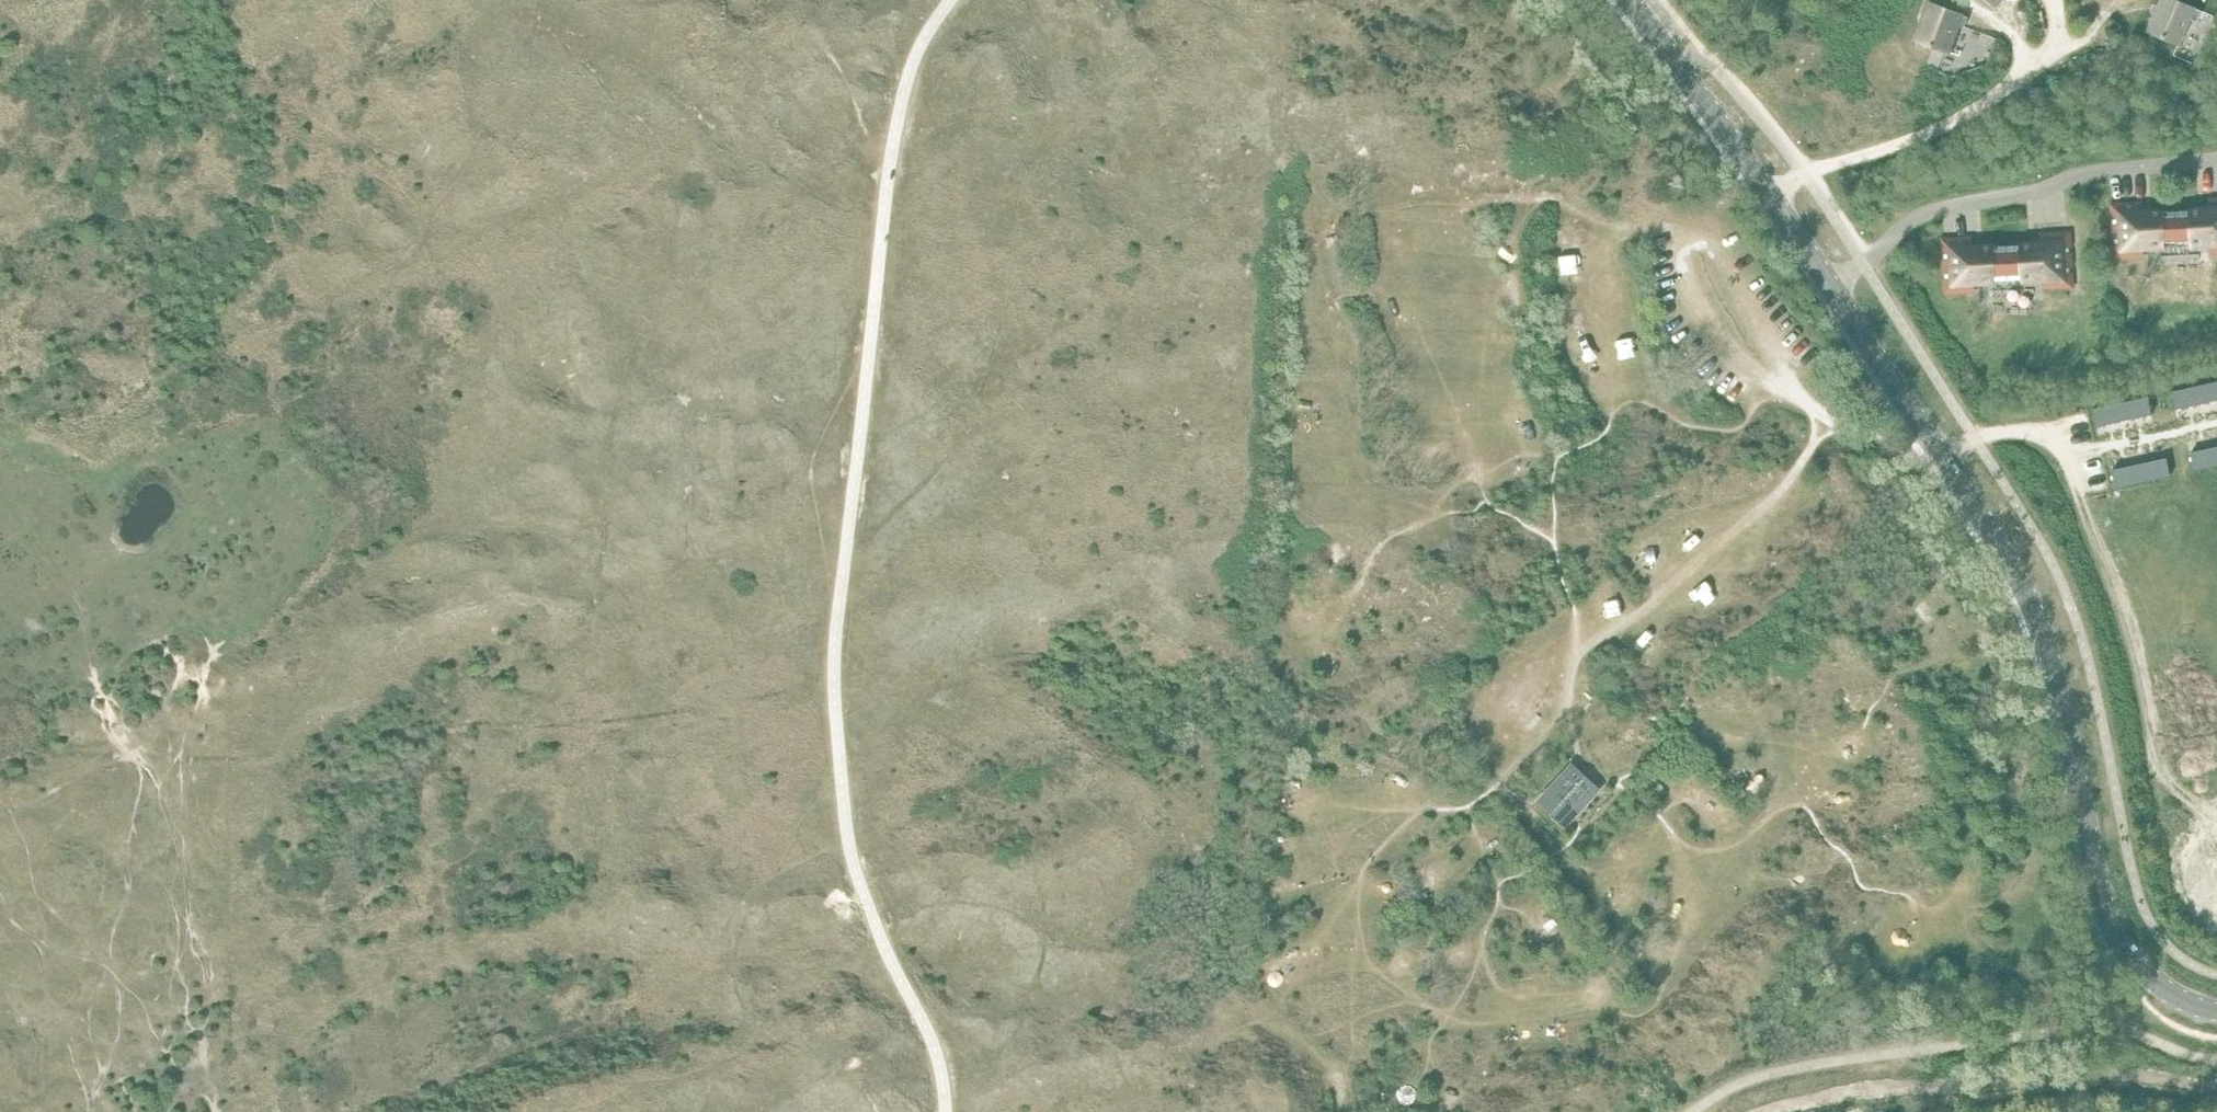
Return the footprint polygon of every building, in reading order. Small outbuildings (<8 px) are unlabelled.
[(2148,30),(2179,44),(2190,18),(2197,21),(2201,11),(2177,0),(2161,0),(2148,30)] [(1929,2),(1916,39),(1947,51),(1957,25),(1963,28),(1967,17),(1929,2)] [(2111,204),(2114,257),(2143,256),(2142,247),(2212,244),(2212,252),(2216,252),(2216,199),(2209,199),(2210,208),(2140,212),(2140,203),(2111,204)] [(1971,237),(1942,239),(1945,292),(1973,291),(1973,282),(2043,278),(2043,287),(2071,286),(2069,233),(2040,234),(2041,243),(1971,246),(1971,237)] [(1572,765),(1552,787),(1578,812),(1599,789),(1572,765)] [(1647,783),(1645,785),(1655,795),(1664,786),(1653,776),(1647,783)]
